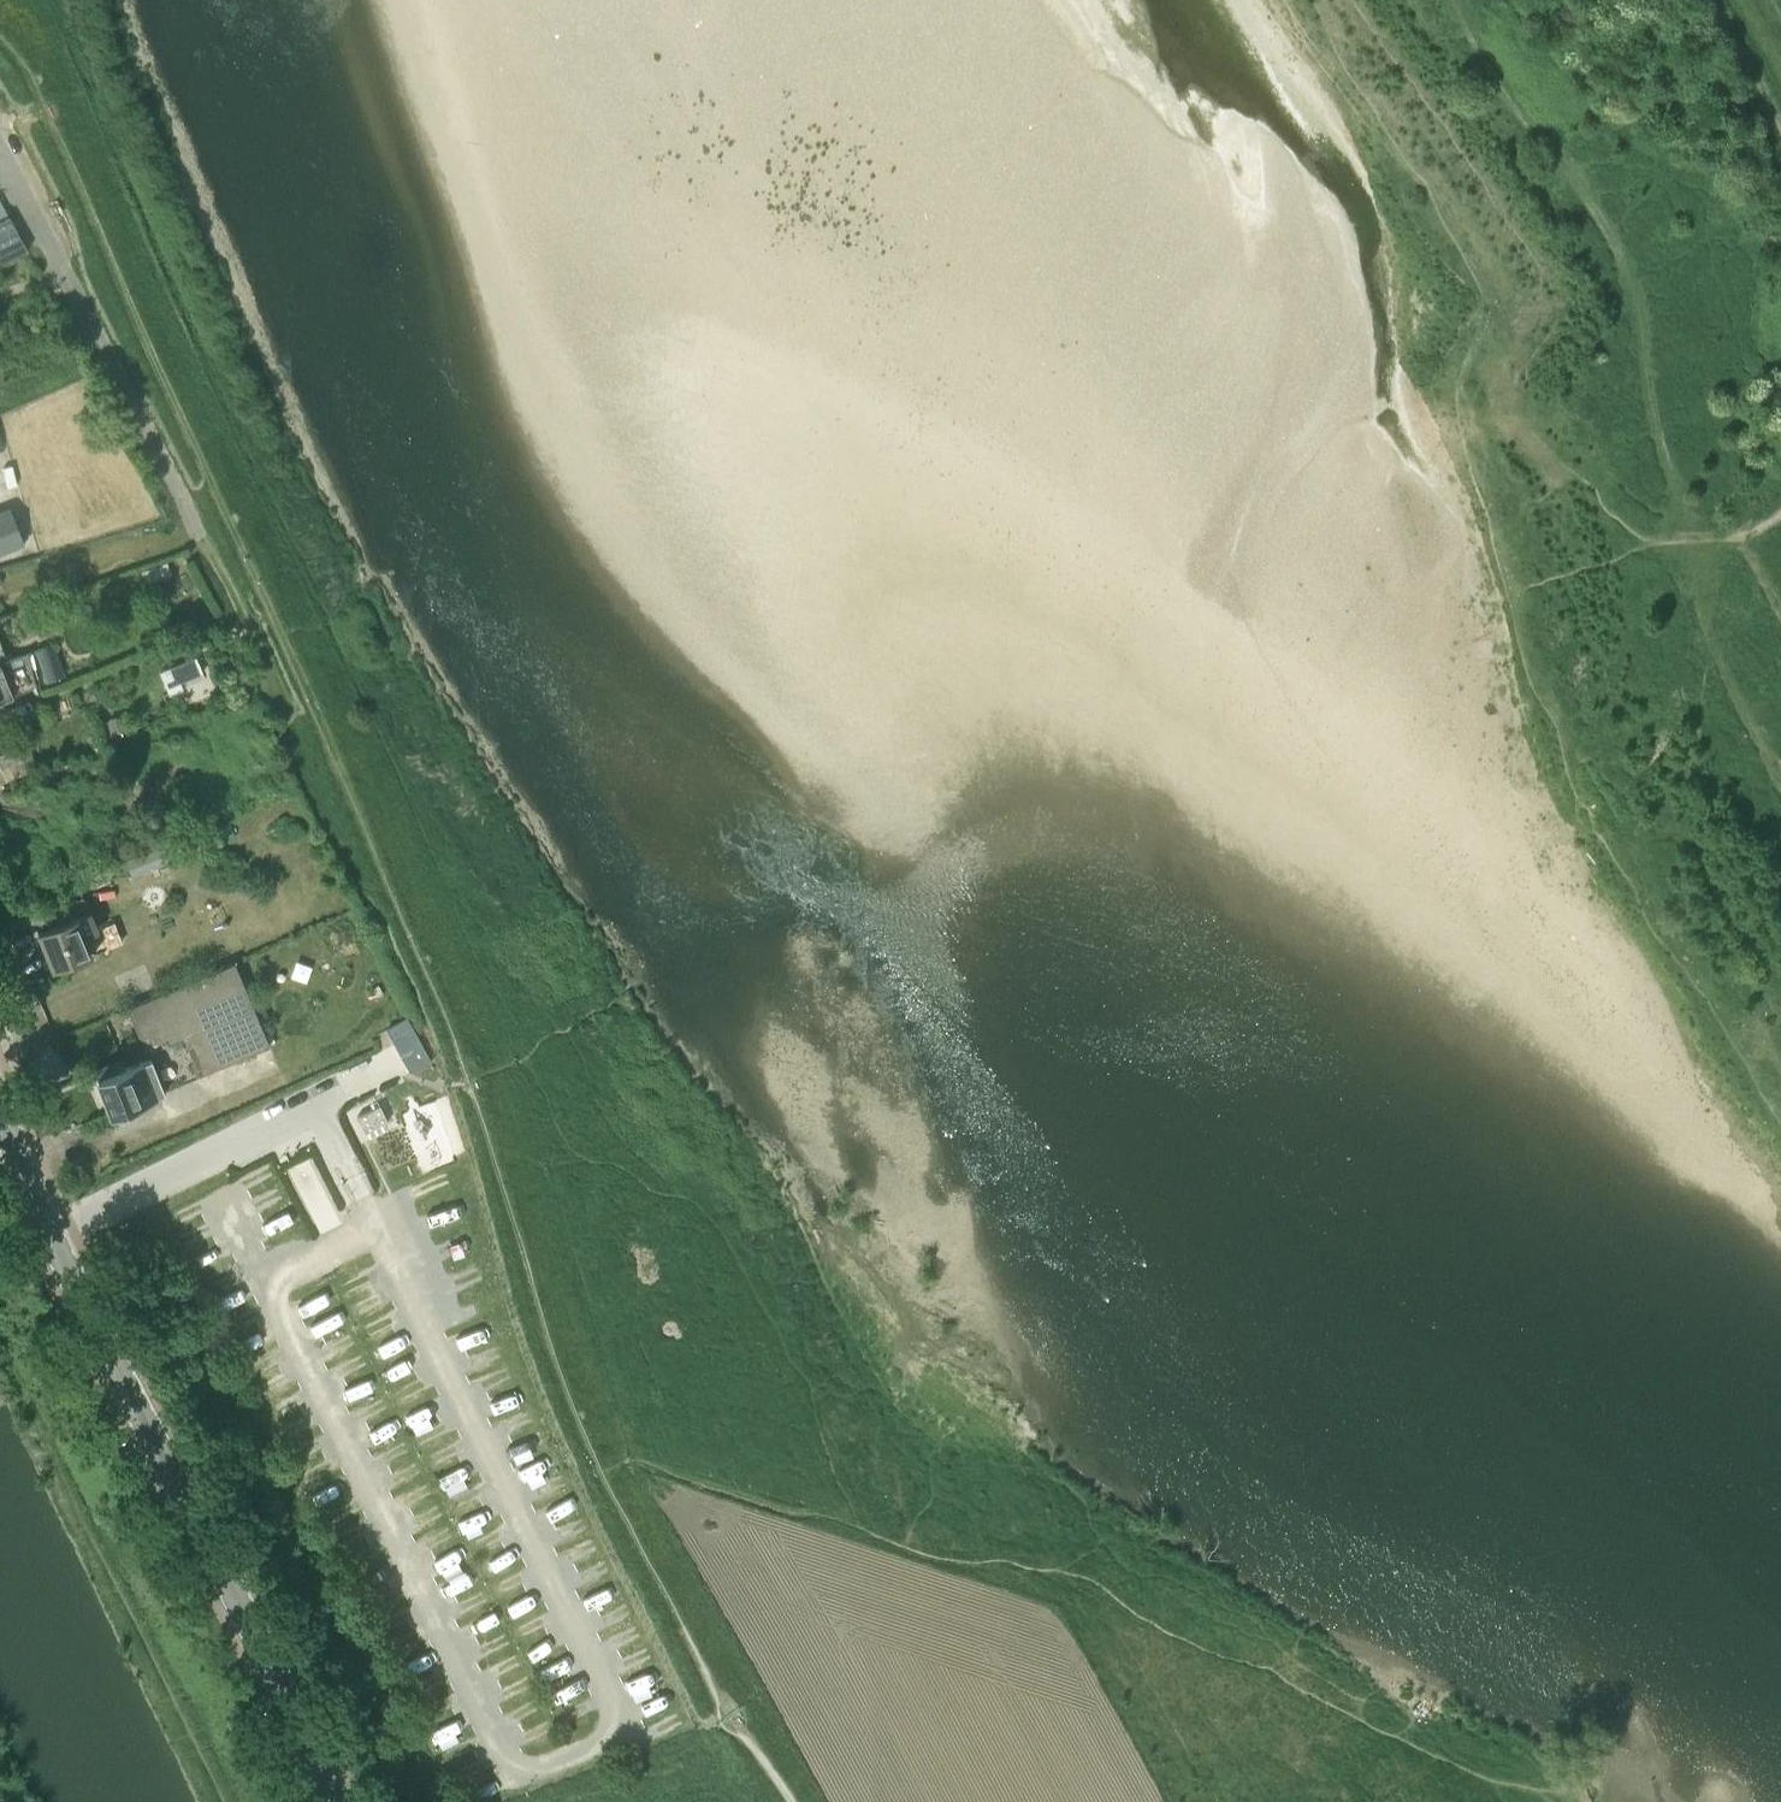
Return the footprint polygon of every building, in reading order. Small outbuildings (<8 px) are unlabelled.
[(26,250),(8,216),(0,220),(0,262),(26,250)] [(0,417),(0,450),(9,447),(2,416),(0,417)] [(29,552),(12,507),(0,512),(0,564),(29,552)] [(12,695),(5,675),(25,670),(20,655),(30,651),(26,623),(25,617),(0,625),(0,633),(10,658),(0,662),(0,699),(12,695)] [(36,648),(47,680),(68,672),(56,640),(36,648)] [(196,656),(159,672),(169,694),(183,688),(180,682),(203,672),(196,656)] [(0,751),(0,771),(2,776),(29,767),(20,743),(0,751)] [(135,874),(178,854),(170,836),(127,856),(135,874)] [(37,932),(52,969),(104,948),(88,911),(37,932)] [(146,1052),(148,1058),(266,1009),(264,1004),(253,1008),(234,961),(127,1007),(146,1052)] [(266,1009),(148,1058),(98,1079),(110,1110),(268,1044),(259,1021),(269,1016),(266,1009)] [(413,1039),(396,1049),(410,1073),(426,1064),(413,1039)] [(388,1122),(380,1105),(357,1116),(365,1133),(388,1122)]
